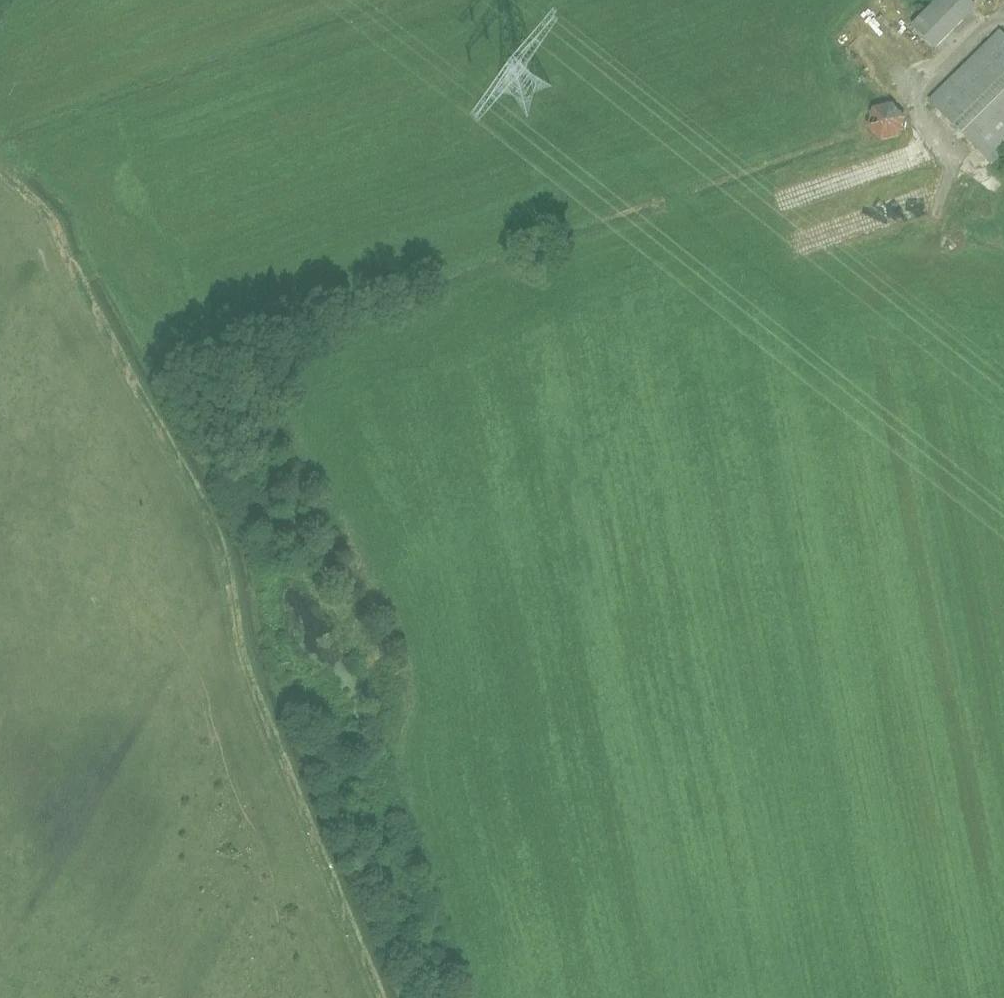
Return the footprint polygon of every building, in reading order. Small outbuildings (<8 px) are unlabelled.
[(925,25),(923,27),(936,40),(976,2),(974,0),(933,0),(916,16),(925,25)] [(1003,149),(1003,35),(999,31),(929,100),(991,162),(1003,149)] [(905,138),(905,109),(873,109),(872,133),(886,133),(886,138),(905,138)]
